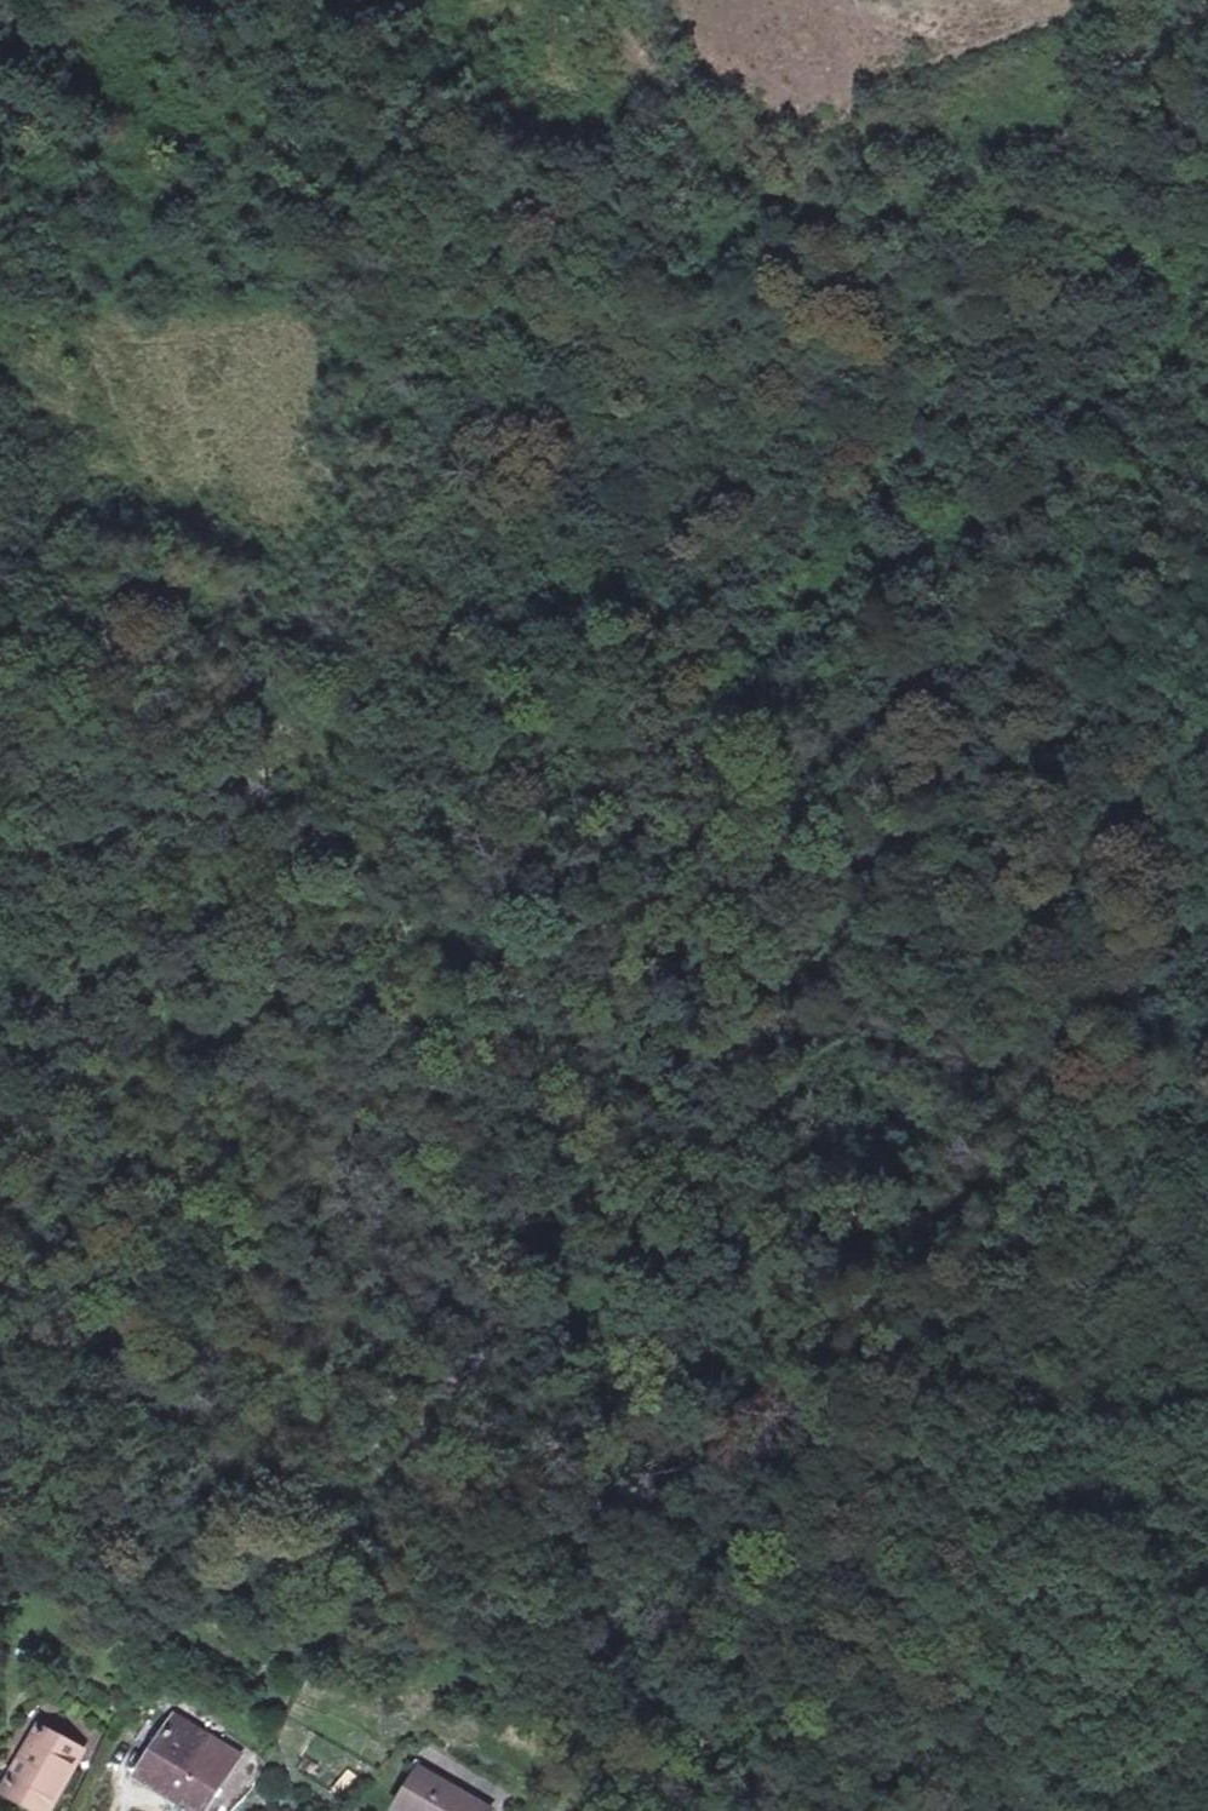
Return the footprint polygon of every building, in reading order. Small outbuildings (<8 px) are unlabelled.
[(151,1724),(145,1740),(208,1775),(217,1760),(151,1724)] [(58,1760),(17,1739),(0,1773),(0,1810),(33,1810),(58,1760)] [(145,1740),(118,1784),(167,1810),(186,1810),(208,1775),(145,1740)] [(406,1810),(491,1810),(423,1775),(406,1810)]
